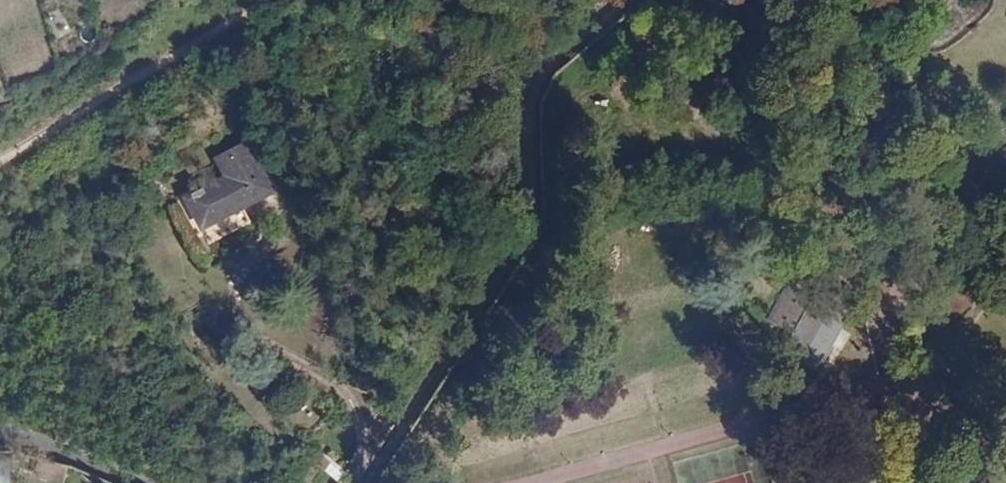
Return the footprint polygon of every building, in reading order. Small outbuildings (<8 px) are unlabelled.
[(269,184),(247,140),(219,155),(230,178),(190,200),(202,222),(241,201),(244,206),(263,196),(259,189),(269,184)] [(263,196),(273,191),(269,184),(259,189),(263,196)] [(784,351),(815,368),(852,302),(821,285),(784,351)] [(5,323),(0,325),(0,350),(13,345),(5,323)] [(872,482),(868,473),(854,479),(856,482),(869,482),(872,482)]
